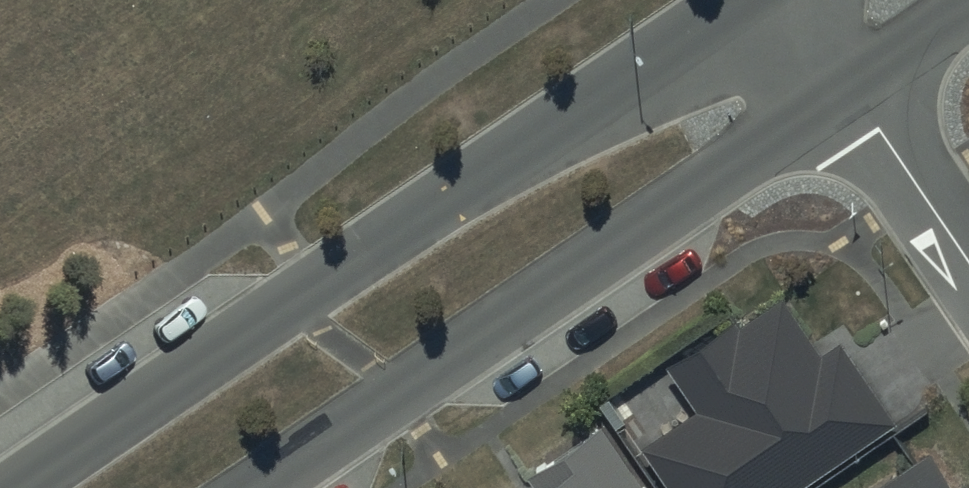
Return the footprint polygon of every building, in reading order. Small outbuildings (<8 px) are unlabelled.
[(675,487),(778,487),(893,411),(840,332),(822,344),(784,287),(739,317),(731,306),(665,351),(697,399),(641,436),(675,487)] [(597,409),(526,458),(537,473),(515,487),(651,487),(597,409)] [(854,487),(962,487),(928,437),(854,487)]
